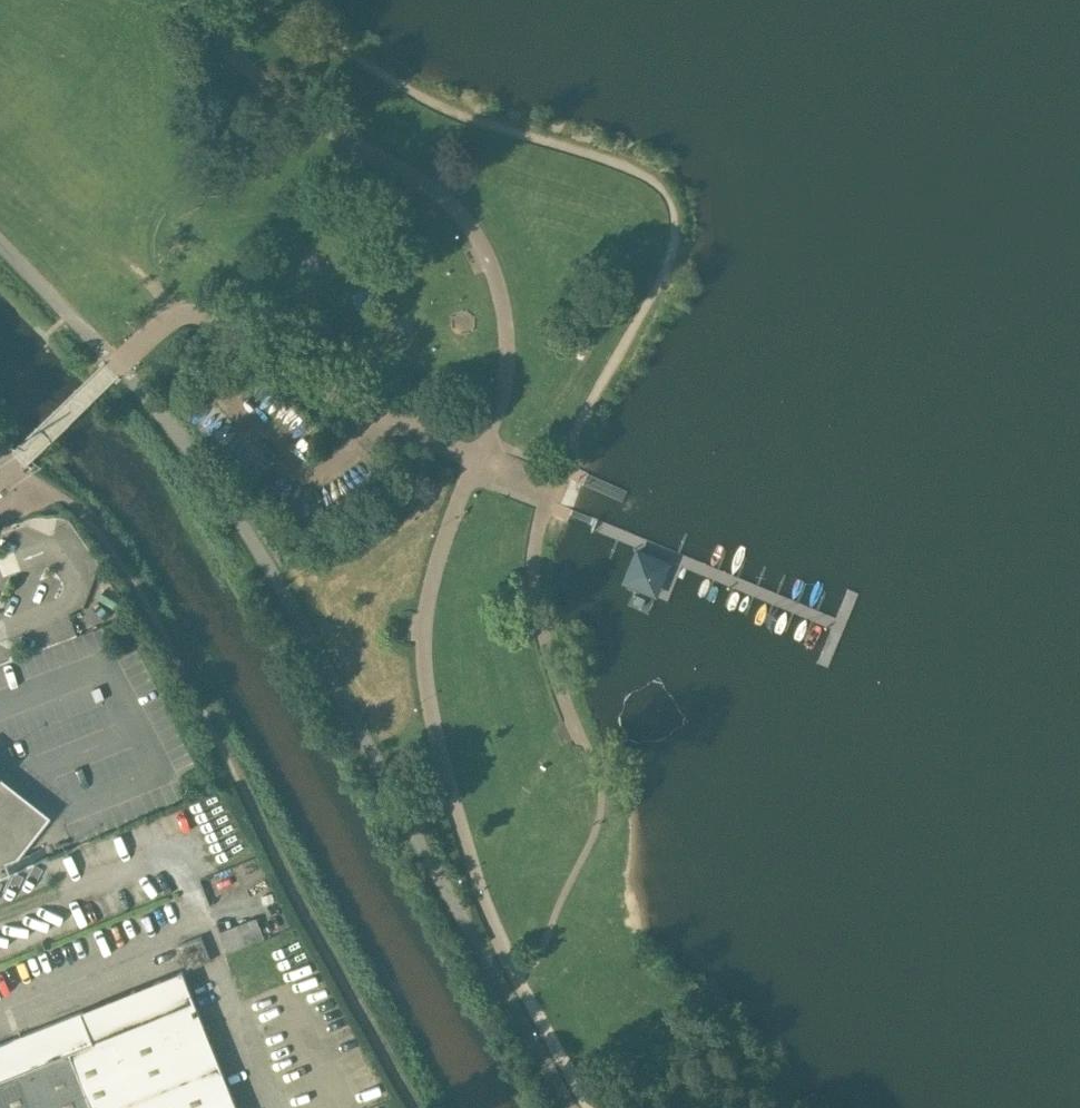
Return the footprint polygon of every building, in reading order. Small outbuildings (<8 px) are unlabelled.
[(674,560),(636,544),(622,581),(660,596),(674,560)] [(8,873),(4,862),(16,857),(36,831),(0,802),(0,876),(8,873)] [(222,929),(230,950),(267,937),(259,915),(222,929)] [(182,942),(192,966),(214,958),(204,933),(182,942)] [(0,1044),(0,1080),(21,1072),(35,1107),(237,1107),(183,971),(0,1044)] [(21,1072),(0,1080),(0,1107),(35,1107),(21,1072)]
